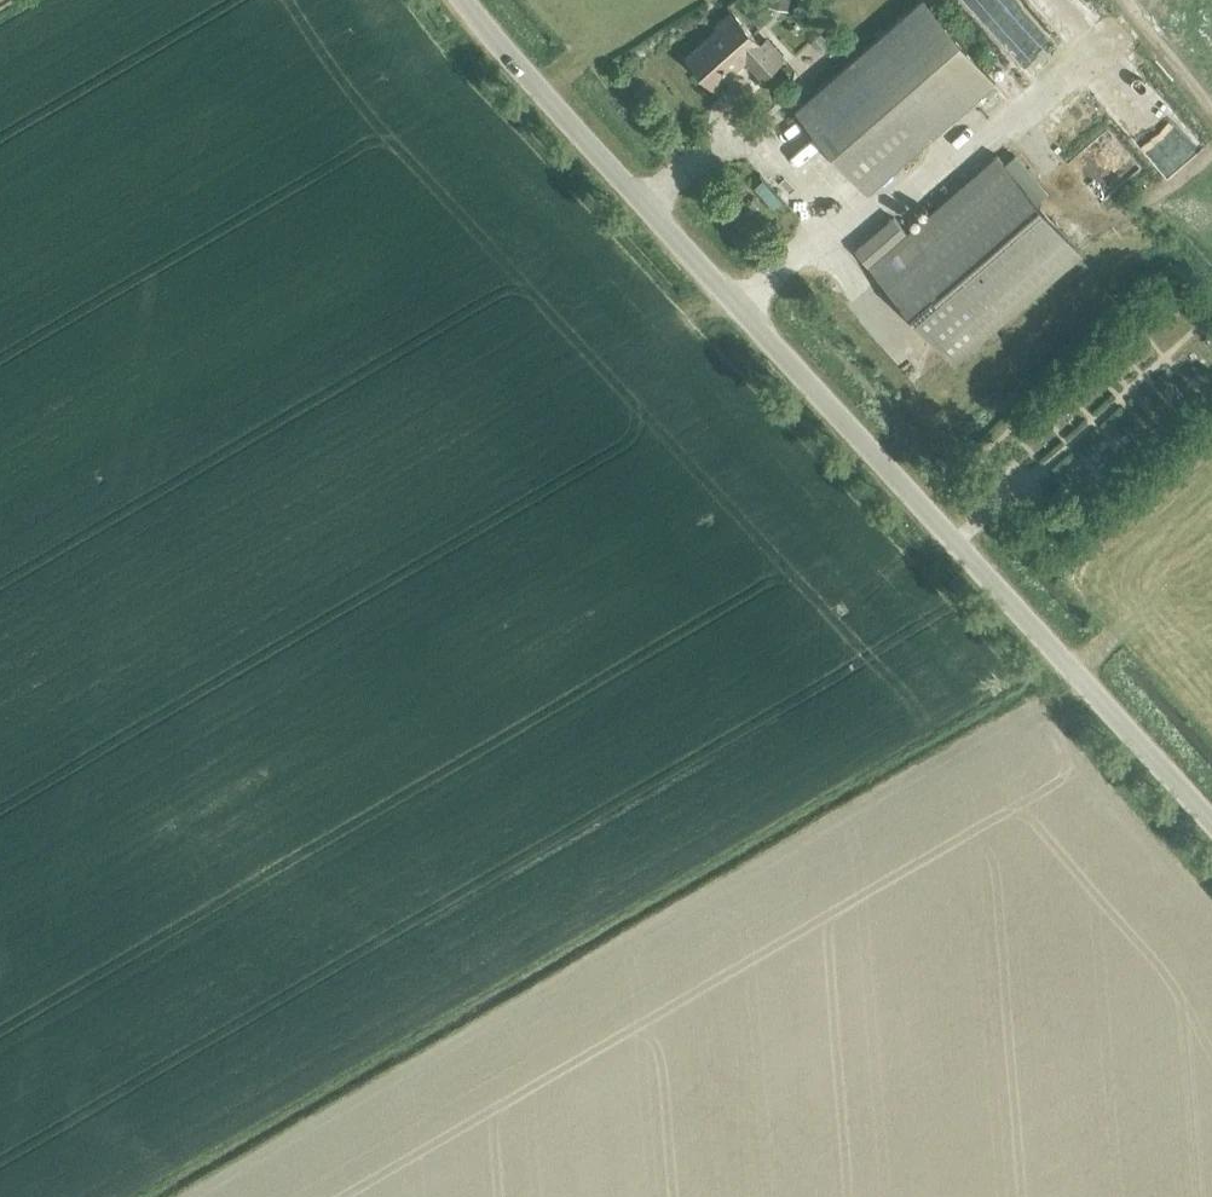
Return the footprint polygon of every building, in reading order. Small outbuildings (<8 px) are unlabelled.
[(769,8),(789,13),(791,0),(770,0),(769,8)] [(867,189),(995,78),(927,0),(918,0),(796,107),(867,189)] [(766,37),(760,42),(731,10),(716,24),(718,26),(686,55),(714,85),(745,57),(761,75),(781,55),(766,37)] [(997,154),(906,230),(896,216),(855,249),(953,363),(1082,252),(997,154)] [(1042,520),(1032,529),(1044,542),(1054,533),(1042,520)]
